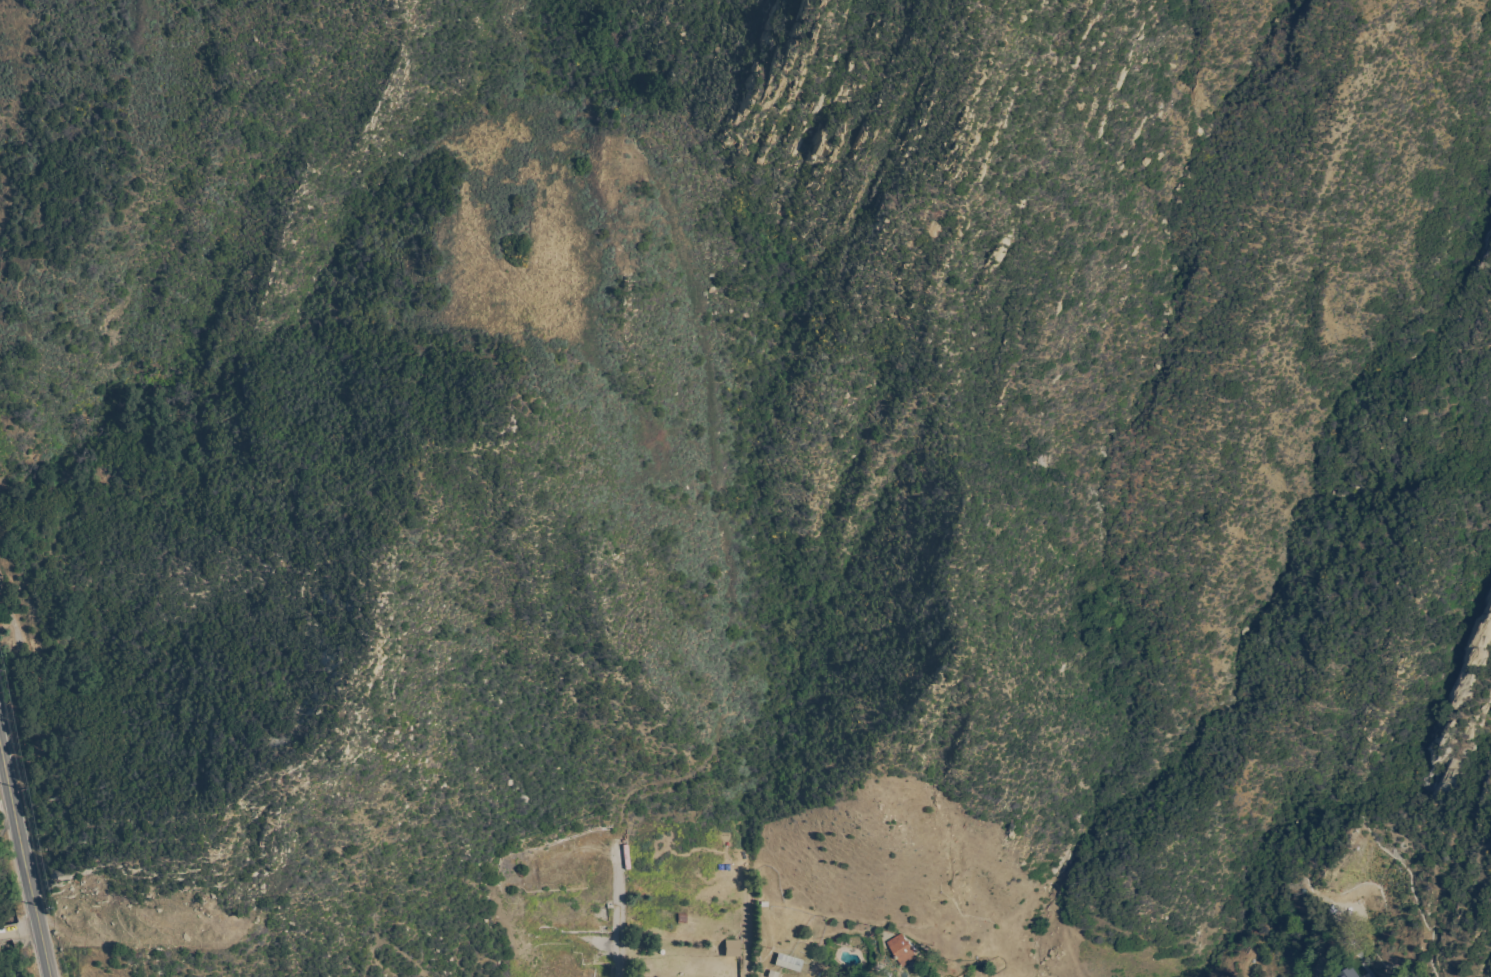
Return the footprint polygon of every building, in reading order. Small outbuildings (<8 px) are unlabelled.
[(888,942),(903,933),(919,957),(904,966),(888,942)] [(726,940),(741,940),(741,957),(726,957),(726,940)] [(778,953),(803,961),(800,973),(775,965),(778,953)] [(1357,972),(1361,976),(1340,976),(1339,975),(1352,965),(1355,969),(1357,968),(1358,971),(1357,972)]
